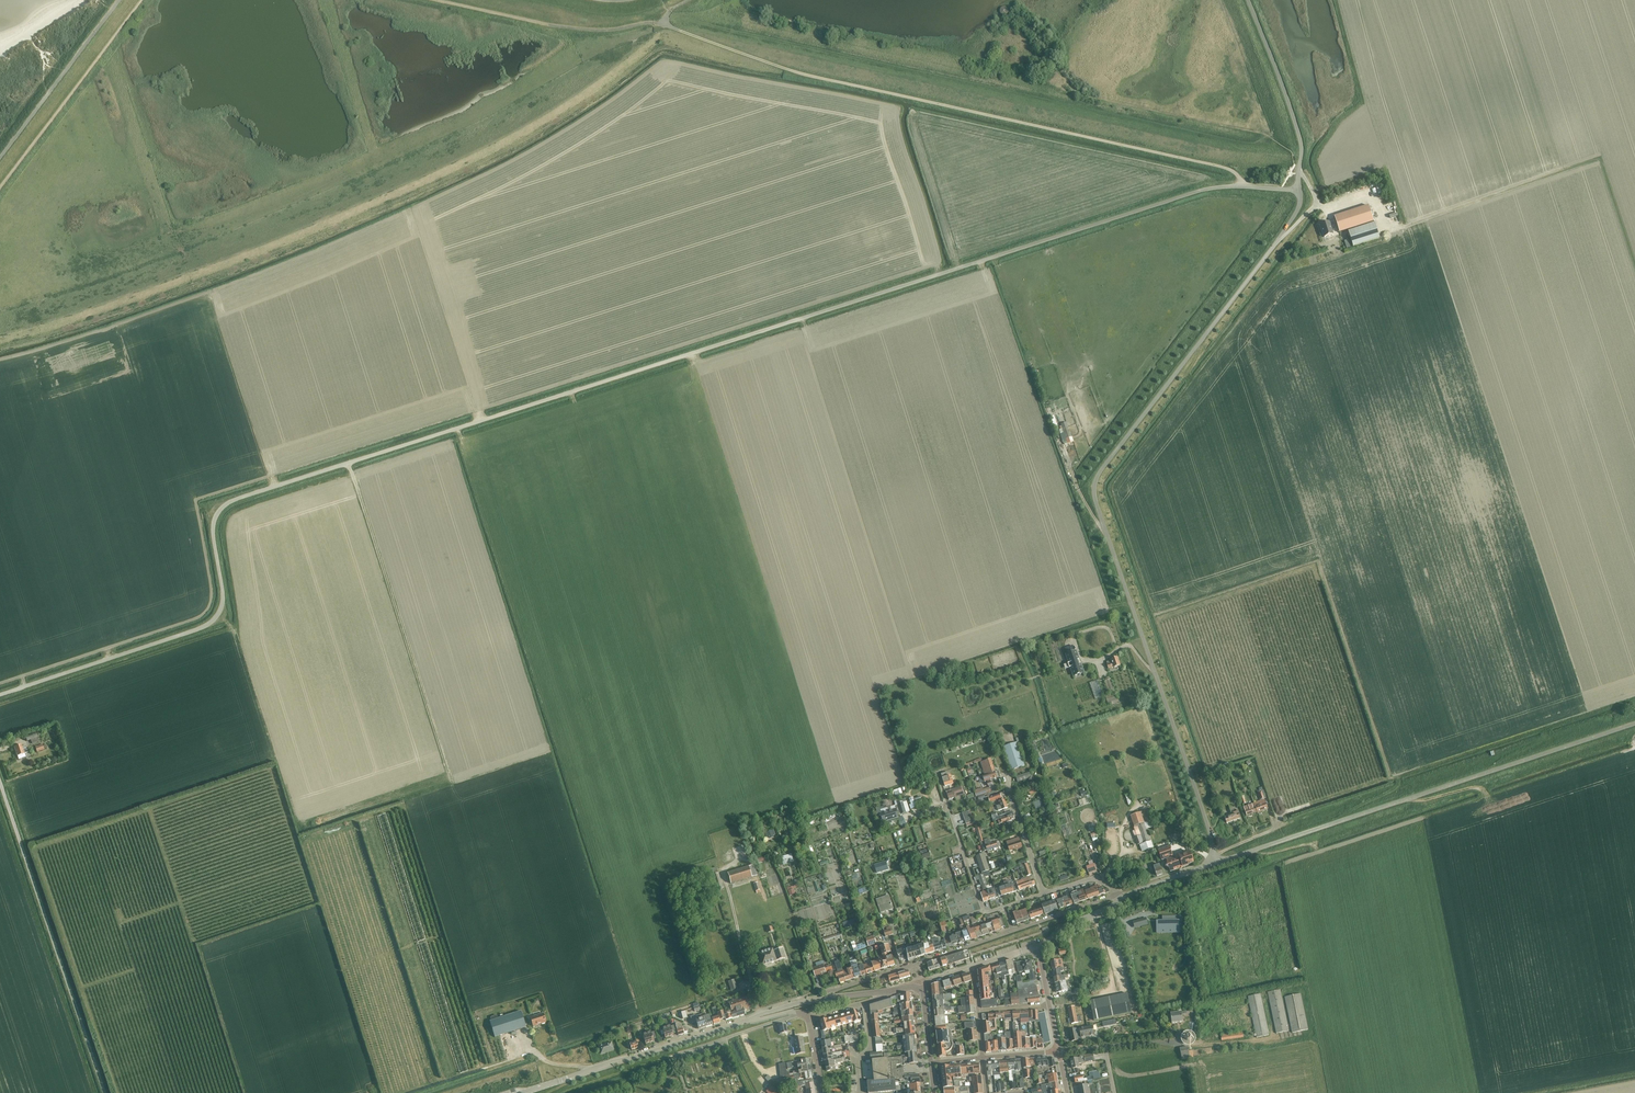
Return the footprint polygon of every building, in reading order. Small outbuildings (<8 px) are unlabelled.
[(1005,7),(1003,6),(1002,7),(1000,8),(1000,10),(1000,12),(1000,13),(1002,14),(1003,15),(1005,15),(1007,14),(1008,13),(1008,11),(1008,9),(1007,8),(1005,7)] [(1369,206),(1334,217),(1339,233),(1374,222),(1369,206)] [(1324,238),(1333,235),(1329,222),(1320,225),(1324,238)] [(1348,232),(1353,246),(1379,238),(1374,223),(1348,232)] [(1063,429),(1066,439),(1072,437),(1068,427),(1063,429)] [(1073,676),(1084,673),(1076,651),(1074,652),(1072,646),(1066,648),(1068,654),(1066,655),(1069,663),(1068,664),(1069,668),(1070,668),(1073,676)] [(1111,659),(1112,663),(1107,664),(1109,669),(1114,667),(1114,668),(1121,666),(1118,657),(1111,659)] [(1115,691),(1111,679),(1110,679),(1109,677),(1105,679),(1106,680),(1105,681),(1109,694),(1115,691)] [(1103,696),(1098,680),(1090,683),(1095,699),(1103,696)] [(1116,694),(1106,697),(1108,704),(1118,700),(1116,694)] [(39,741),(35,730),(25,734),(26,736),(25,737),(26,741),(30,739),(31,743),(39,741)] [(1011,770),(1025,766),(1017,742),(1003,747),(1011,770)] [(14,747),(17,756),(18,759),(25,757),(24,754),(28,753),(25,746),(22,747),(21,745),(14,747)] [(995,772),(991,759),(980,762),(985,775),(995,772)] [(1160,763),(1152,766),(1154,774),(1153,774),(1156,783),(1157,782),(1160,790),(1168,787),(1160,763)] [(992,785),(990,780),(997,777),(995,772),(985,775),(982,776),(984,781),(987,781),(987,783),(988,786),(992,785)] [(1015,777),(1017,783),(1033,777),(1031,772),(1015,777)] [(947,777),(945,773),(941,774),(945,786),(953,784),(951,776),(947,777)] [(955,798),(954,795),(962,793),(960,787),(946,792),(947,795),(949,800),(955,798)] [(976,797),(985,794),(991,792),(990,787),(983,789),(983,788),(974,791),(975,792),(976,797)] [(990,803),(998,800),(998,801),(1002,799),(1001,798),(1006,797),(1004,792),(1000,794),(990,797),(990,796),(988,796),(989,798),(988,799),(990,803)] [(1007,808),(1004,799),(998,801),(999,805),(996,806),(998,811),(1007,808)] [(1047,808),(1043,799),(1040,800),(1044,809),(1043,810),(1043,817),(1048,817),(1048,815),(1048,813),(1050,814),(1050,812),(1048,811),(1047,808)] [(1267,808),(1264,801),(1264,800),(1254,803),(1253,804),(1255,807),(1256,812),(1267,808)] [(1103,826),(1111,824),(1112,824),(1116,824),(1120,823),(1122,823),(1123,822),(1124,821),(1125,820),(1125,819),(1125,817),(1125,816),(1123,808),(1121,802),(1110,805),(1099,809),(1100,811),(1101,817),(1102,822),(1103,826)] [(901,814),(906,813),(903,803),(898,804),(900,811),(897,812),(896,809),(881,814),(883,822),(899,818),(898,815),(901,814)] [(1256,812),(1255,807),(1253,804),(1243,807),(1247,816),(1256,812)] [(1231,814),(1233,820),(1239,818),(1236,810),(1235,811),(1236,812),(1231,814)] [(971,818),(969,811),(962,813),(964,820),(971,818)] [(1004,814),(1007,822),(1011,820),(1015,819),(1013,815),(1012,815),(1011,812),(1005,814),(1004,814)] [(1141,845),(1143,851),(1153,848),(1147,830),(1155,827),(1153,821),(1151,822),(1149,818),(1143,820),(1141,813),(1131,816),(1135,827),(1138,826),(1141,836),(1137,837),(1140,845),(1143,843),(1144,844),(1141,845)] [(1002,823),(1007,822),(1004,814),(995,817),(996,820),(998,819),(999,824),(1002,823)] [(1226,823),(1233,820),(1231,814),(1224,816),(1226,823)] [(774,830),(765,833),(767,838),(769,837),(769,839),(774,837),(773,836),(776,835),(774,830)] [(993,851),(991,844),(989,838),(984,840),(985,845),(983,846),(984,851),(987,850),(988,853),(993,851)] [(1022,847),(1019,839),(1019,838),(1006,841),(1009,850),(1015,848),(1015,849),(1022,847)] [(1001,849),(1000,846),(999,841),(991,844),(993,851),(994,851),(993,848),(998,847),(999,850),(1001,849)] [(1183,867),(1194,863),(1190,852),(1187,853),(1186,851),(1183,852),(1183,854),(1179,855),(1179,854),(1173,856),(1169,846),(1158,850),(1162,861),(1167,860),(1170,871),(1180,868),(1182,868),(1182,867),(1183,867)] [(791,854),(781,857),(783,864),(786,863),(785,860),(793,858),(791,854)] [(976,857),(978,863),(981,873),(989,870),(984,854),(976,857)] [(886,861),(874,865),(877,873),(888,870),(886,861)] [(1031,875),(1027,864),(1020,867),(1019,867),(1020,869),(1021,869),(1024,868),(1027,876),(1031,875)] [(1155,871),(1157,876),(1163,874),(1159,864),(1154,866),(1155,871)] [(757,876),(753,865),(727,873),(730,884),(757,876)] [(852,870),(856,882),(868,878),(865,866),(852,870)] [(723,888),(716,867),(710,869),(717,890),(723,888)] [(905,869),(890,874),(894,887),(901,885),(900,882),(908,880),(905,869)] [(978,876),(975,877),(977,881),(979,880),(981,886),(986,884),(983,874),(978,876)] [(1028,887),(1027,882),(1026,882),(1024,882),(1023,879),(1016,882),(1019,890),(1028,887)] [(1029,889),(1030,888),(1030,886),(1033,885),(1032,884),(1035,883),(1033,880),(1027,882),(1028,887),(1029,889)] [(1005,886),(1008,894),(1016,891),(1013,884),(1011,884),(1010,884),(1005,886)] [(1101,889),(1100,888),(1099,885),(1095,887),(1096,887),(1099,895),(1109,892),(1108,890),(1108,889),(1104,890),(1103,888),(1101,889)] [(999,897),(1008,894),(1005,886),(996,888),(999,897)] [(1099,895),(1096,887),(1095,887),(1090,888),(1090,889),(1093,897),(1099,895)] [(986,891),(989,900),(997,897),(994,888),(986,891)] [(1087,899),(1084,891),(1083,889),(1077,892),(1077,894),(1080,902),(1087,900),(1087,899)] [(1088,899),(1093,897),(1090,889),(1084,891),(1087,899),(1088,899)] [(1072,905),(1069,896),(1070,896),(1069,895),(1070,895),(1068,890),(1064,891),(1067,897),(1064,898),(1063,897),(1062,898),(1057,900),(1060,909),(1065,907),(1072,905)] [(983,902),(989,900),(986,891),(980,893),(983,902)] [(1074,904),(1080,902),(1077,894),(1071,896),(1074,904)] [(881,913),(894,909),(889,895),(876,900),(881,913)] [(1048,903),(1051,912),(1058,910),(1055,901),(1048,903)] [(1034,907),(1032,902),(1030,903),(1026,904),(1029,913),(1030,913),(1030,911),(1032,910),(1031,908),(1034,907)] [(1045,914),(1051,912),(1048,903),(1042,905),(1045,914)] [(1020,912),(1023,922),(1029,920),(1026,909),(1020,912)] [(1043,915),(1041,909),(1029,914),(1031,919),(1043,915)] [(1023,922),(1020,912),(1017,913),(1017,911),(1013,913),(1017,924),(1023,922)] [(1163,921),(1157,921),(1157,926),(1157,930),(1162,930),(1174,930),(1179,930),(1179,925),(1179,922),(1182,922),(1182,916),(1163,917),(1163,921)] [(1146,918),(1140,920),(1141,926),(1148,925),(1146,918)] [(992,922),(992,923),(995,931),(1001,929),(1001,928),(1004,926),(1002,919),(992,922)] [(989,934),(995,931),(992,923),(986,925),(989,934)] [(989,934),(986,925),(985,925),(980,927),(983,936),(989,934)] [(974,929),(970,930),(969,926),(966,927),(971,937),(970,938),(971,938),(971,940),(977,938),(974,929)] [(887,931),(883,932),(885,937),(893,934),(891,927),(886,928),(887,931)] [(977,938),(983,936),(980,927),(974,929),(977,938)] [(962,933),(964,932),(963,931),(962,931),(962,932),(956,934),(956,935),(959,944),(965,942),(962,933)] [(841,936),(843,941),(844,941),(842,933),(823,939),(824,941),(841,936)] [(866,938),(868,946),(877,944),(874,935),(866,938)] [(956,935),(955,935),(949,936),(950,938),(952,946),(959,944),(956,935)] [(946,940),(946,939),(945,937),(944,937),(944,939),(947,948),(952,946),(950,938),(946,940)] [(932,942),(935,952),(947,948),(945,940),(941,941),(940,938),(939,939),(938,938),(931,940),(931,941),(932,942)] [(935,952),(932,942),(931,941),(924,943),(926,955),(935,952)] [(890,955),(890,956),(888,957),(887,953),(891,952),(888,945),(880,948),(883,958),(884,957),(885,958),(888,967),(895,965),(892,956),(892,954),(890,955)] [(915,958),(922,956),(919,946),(912,948),(915,958)] [(773,951),(776,961),(785,958),(782,948),(773,951)] [(908,961),(915,958),(912,948),(907,950),(906,948),(902,950),(902,951),(899,953),(901,959),(908,957),(908,961)] [(776,961),(773,951),(772,949),(758,954),(762,966),(776,961)] [(956,962),(966,960),(963,952),(954,955),(956,962)] [(954,963),(956,962),(954,955),(945,958),(948,965),(955,963),(954,963)] [(888,967),(885,958),(884,957),(883,958),(884,959),(879,960),(882,969),(888,967)] [(874,972),(882,969),(879,960),(872,963),(871,963),(874,972)] [(938,964),(937,960),(927,963),(928,967),(929,971),(939,968),(938,963),(938,964)] [(1009,975),(1016,974),(1013,960),(1006,962),(1008,971),(1009,975)] [(1031,960),(1017,963),(1019,972),(1030,970),(1031,973),(1029,975),(1030,980),(1036,980),(1034,979),(1034,976),(1035,974),(1033,973),(1032,969),(1033,969),(1031,960)] [(1061,960),(1051,962),(1052,970),(1062,968),(1061,960)] [(859,966),(858,965),(857,962),(856,962),(857,963),(852,965),(852,966),(851,967),(851,968),(852,969),(855,978),(861,976),(858,966),(859,966)] [(1009,975),(1008,971),(1006,962),(999,963),(999,964),(1001,973),(1003,981),(1005,980),(1005,976),(1009,975)] [(846,981),(842,971),(841,968),(840,963),(837,964),(838,967),(837,968),(838,972),(835,973),(836,977),(838,977),(840,983),(846,981)] [(867,974),(874,972),(871,963),(864,965),(867,974)] [(826,973),(825,973),(833,970),(831,965),(826,967),(825,964),(812,968),(815,977),(826,973)] [(867,974),(864,965),(864,964),(860,966),(859,965),(858,965),(859,966),(858,966),(861,976),(867,974)] [(997,974),(1001,973),(999,964),(992,966),(993,972),(994,975),(997,974)] [(978,971),(978,977),(988,976),(988,973),(991,971),(990,967),(979,970),(980,971),(978,971)] [(855,978),(852,969),(851,968),(847,970),(847,969),(842,971),(846,981),(855,978)] [(1062,976),(1061,972),(1063,972),(1062,968),(1052,970),(1054,978),(1062,976)] [(888,976),(890,983),(900,980),(910,977),(908,970),(888,976)] [(965,983),(972,981),(969,974),(960,977),(962,984),(964,983),(965,983)] [(1068,978),(1068,975),(1062,976),(1054,978),(1055,983),(1062,982),(1066,981),(1065,978),(1068,978)] [(962,984),(960,977),(949,980),(952,987),(955,986),(962,984)] [(738,989),(735,979),(728,981),(731,991),(738,989)] [(952,988),(952,987),(949,980),(943,982),(945,989),(945,990),(952,988)] [(1018,982),(1017,982),(1019,1000),(1028,999),(1035,998),(1033,985),(1035,984),(1035,982),(1036,980),(1030,980),(1030,981),(1029,983),(1024,983),(1022,983),(1022,982),(1018,982)] [(943,990),(945,989),(943,982),(941,982),(931,986),(933,996),(944,995),(944,994),(943,990)] [(1062,985),(1062,982),(1055,983),(1057,993),(1067,991),(1066,988),(1067,988),(1067,984),(1062,985)] [(1035,998),(1028,999),(1028,1003),(1040,1002),(1037,985),(1035,986),(1035,984),(1033,985),(1035,998)] [(1268,992),(1277,1033),(1289,1031),(1280,990),(1268,992)] [(1128,993),(1090,1001),(1094,1021),(1132,1013),(1128,993)] [(933,1002),(943,1001),(952,1000),(952,994),(946,994),(944,995),(933,996),(933,1002)] [(1248,997),(1257,1038),(1269,1035),(1260,994),(1248,997)] [(1285,997),(1292,1033),(1308,1029),(1301,994),(1285,997)] [(730,1013),(732,1019),(745,1014),(743,1009),(751,1006),(748,997),(728,1003),(731,1010),(735,1009),(736,1011),(730,1013)] [(966,1007),(974,1005),(973,997),(965,998),(966,1006),(966,1007)] [(878,1011),(882,1010),(893,1006),(891,998),(888,999),(870,1004),(870,1011),(878,1010),(878,1011)] [(990,1004),(990,1007),(997,1007),(997,999),(989,1000),(990,1004)] [(934,1009),(948,1008),(948,1005),(945,1005),(945,1006),(944,1006),(943,1001),(933,1002),(934,1009)] [(894,1012),(913,1010),(912,1003),(902,1004),(900,1004),(901,1008),(894,1009),(894,1012)] [(968,1014),(975,1013),(974,1005),(966,1007),(966,1006),(958,1007),(959,1013),(967,1013),(967,1014),(968,1014)] [(944,1010),(947,1010),(947,1011),(951,1011),(951,1010),(951,1007),(948,1008),(934,1009),(935,1017),(945,1016),(944,1010)] [(1079,1016),(1077,1017),(1075,1007),(1068,1008),(1071,1024),(1078,1023),(1082,1022),(1081,1017),(1079,1018),(1079,1016)] [(858,1010),(851,1013),(853,1022),(861,1020),(858,1010)] [(489,1021),(495,1037),(526,1027),(522,1011),(521,1011),(490,1021),(489,1021)] [(724,1015),(723,1013),(722,1011),(717,1013),(717,1015),(719,1020),(725,1019),(725,1021),(726,1021),(724,1015)] [(730,1013),(729,1011),(723,1013),(724,1015),(726,1021),(732,1019),(730,1013)] [(1020,1012),(1021,1019),(1021,1020),(1029,1019),(1028,1011),(1020,1012)] [(1187,1014),(1187,1011),(1171,1014),(1172,1023),(1183,1022),(1182,1015),(1187,1014)] [(1051,1042),(1045,1012),(1038,1014),(1044,1043),(1051,1042)] [(530,1018),(533,1026),(546,1022),(543,1013),(530,1018)] [(851,1013),(845,1014),(848,1024),(853,1022),(851,1013)] [(997,1026),(996,1019),(995,1013),(988,1014),(989,1022),(983,1023),(984,1035),(991,1034),(991,1027),(992,1026),(994,1025),(994,1026),(995,1026),(995,1027),(996,1027),(997,1026)] [(848,1024),(845,1014),(839,1016),(842,1026),(848,1024)] [(702,1017),(696,1019),(695,1015),(690,1017),(692,1023),(696,1022),(698,1029),(705,1027),(702,1017)] [(702,1017),(705,1027),(712,1025),(709,1015),(702,1017)] [(720,1022),(719,1020),(717,1015),(716,1015),(717,1017),(711,1018),(713,1024),(720,1022)] [(842,1026),(839,1016),(834,1018),(836,1027),(842,1026)] [(946,1025),(945,1016),(935,1017),(936,1026),(946,1025)] [(836,1027),(834,1018),(828,1019),(831,1029),(836,1027)] [(831,1029),(828,1019),(820,1021),(823,1031),(831,1029)] [(905,1035),(915,1035),(914,1022),(904,1023),(903,1024),(903,1026),(904,1027),(904,1026),(905,1027),(904,1027),(903,1028),(896,1029),(896,1033),(904,1032),(905,1032),(905,1035)] [(1018,1029),(1016,1029),(1015,1023),(1013,1023),(1013,1030),(1014,1040),(1015,1050),(1023,1049),(1022,1033),(1018,1033),(1018,1029)] [(683,1032),(687,1031),(686,1028),(684,1026),(682,1027),(681,1025),(677,1024),(675,1024),(676,1028),(676,1029),(678,1036),(684,1034),(683,1032)] [(778,1026),(780,1034),(787,1032),(786,1024),(778,1026)] [(951,1031),(954,1030),(954,1024),(946,1025),(936,1026),(937,1032),(951,1031)] [(662,1028),(665,1038),(673,1036),(672,1033),(675,1032),(673,1026),(670,1027),(670,1025),(662,1028)] [(873,1038),(875,1038),(880,1038),(879,1025),(878,1025),(872,1026),(873,1038)] [(1069,1031),(1071,1042),(1078,1040),(1078,1036),(1081,1035),(1081,1038),(1095,1035),(1093,1026),(1069,1031)] [(1014,1040),(1013,1030),(1012,1030),(1012,1032),(1007,1032),(1007,1029),(1005,1029),(1005,1034),(1006,1041),(1007,1051),(1015,1050),(1014,1040)] [(969,1041),(977,1040),(976,1030),(968,1031),(969,1041)] [(642,1034),(646,1045),(654,1042),(653,1039),(656,1038),(654,1032),(651,1033),(650,1031),(642,1034)] [(953,1043),(951,1031),(937,1032),(938,1045),(950,1044),(950,1043),(953,1043)] [(1030,1038),(1025,1039),(1025,1032),(1022,1033),(1023,1049),(1031,1049),(1030,1038)] [(1221,1040),(1243,1037),(1242,1032),(1221,1035),(1221,1040)] [(999,1051),(998,1041),(994,1042),(993,1034),(991,1034),(984,1035),(985,1040),(991,1040),(991,1042),(992,1042),(992,1052),(999,1051)] [(1007,1051),(1006,1041),(1005,1034),(1000,1035),(997,1035),(998,1041),(999,1051),(1007,1051)] [(1193,1039),(1193,1038),(1193,1037),(1192,1036),(1192,1035),(1191,1035),(1190,1034),(1189,1034),(1188,1034),(1187,1034),(1186,1035),(1185,1036),(1185,1037),(1185,1038),(1185,1039),(1185,1040),(1185,1041),(1186,1041),(1187,1042),(1188,1042),(1189,1042),(1190,1042),(1191,1042),(1192,1041),(1192,1040),(1193,1040),(1193,1039)] [(904,1046),(916,1045),(915,1035),(905,1035),(903,1036),(904,1046)] [(793,1048),(794,1054),(796,1054),(805,1053),(803,1042),(802,1037),(794,1039),(795,1047),(795,1048),(793,1048)] [(822,1048),(831,1047),(831,1043),(834,1042),(833,1040),(821,1042),(822,1048)] [(638,1048),(636,1042),(630,1044),(632,1050),(638,1048)] [(964,1047),(960,1047),(960,1042),(955,1043),(957,1055),(964,1055),(964,1047)] [(601,1054),(613,1050),(611,1043),(599,1047),(601,1054)] [(952,1047),(953,1045),(953,1043),(950,1043),(950,1044),(938,1045),(939,1058),(946,1057),(945,1053),(949,1051),(950,1051),(950,1050),(951,1050),(951,1049),(952,1049),(952,1048),(952,1047)] [(824,1055),(831,1054),(830,1050),(835,1049),(841,1048),(840,1045),(831,1047),(822,1048),(824,1055)] [(883,1047),(876,1048),(876,1053),(870,1053),(871,1059),(883,1057),(882,1052),(883,1052),(883,1047)] [(1193,1057),(1192,1050),(1189,1051),(1188,1047),(1180,1048),(1182,1059),(1189,1058),(1190,1058),(1193,1057)] [(825,1062),(832,1060),(831,1056),(836,1055),(836,1056),(842,1055),(842,1052),(831,1054),(824,1055),(825,1062)] [(1079,1064),(1095,1060),(1093,1054),(1080,1056),(1080,1057),(1071,1059),(1072,1069),(1079,1067),(1079,1064)] [(901,1057),(872,1060),(874,1080),(874,1081),(889,1079),(888,1071),(904,1070),(904,1068),(897,1069),(896,1065),(904,1064),(904,1062),(903,1059),(902,1059),(901,1057)] [(1037,1067),(1046,1066),(1048,1066),(1051,1065),(1051,1067),(1055,1066),(1054,1060),(1050,1061),(1047,1061),(1047,1057),(1036,1058),(1037,1067)] [(837,1063),(845,1062),(844,1058),(832,1060),(825,1062),(826,1068),(827,1071),(835,1070),(834,1066),(835,1066),(835,1063),(837,1062),(837,1063)] [(1029,1068),(1036,1067),(1035,1058),(1029,1059),(1023,1060),(1023,1059),(1023,1068),(1024,1068),(1024,1073),(1025,1072),(1026,1078),(1030,1078),(1029,1068)] [(801,1067),(810,1065),(808,1059),(801,1060),(801,1062),(802,1062),(803,1063),(797,1064),(798,1068),(801,1067)] [(1003,1073),(1009,1073),(1008,1061),(999,1062),(1000,1069),(1000,1075),(1003,1075),(1003,1073)] [(961,1075),(971,1074),(973,1074),(973,1064),(960,1065),(961,1072),(961,1075)] [(974,1077),(974,1074),(981,1073),(980,1064),(973,1064),(973,1074),(971,1074),(971,1077),(972,1077),(974,1077)] [(799,1074),(811,1072),(810,1065),(801,1067),(801,1070),(800,1070),(793,1072),(786,1073),(787,1076),(791,1075),(793,1075),(799,1074)] [(960,1072),(961,1072),(960,1065),(941,1068),(943,1083),(957,1081),(957,1078),(960,1078),(960,1072)] [(905,1075),(904,1074),(904,1073),(904,1072),(904,1071),(904,1070),(888,1071),(889,1079),(874,1081),(874,1080),(867,1081),(868,1092),(875,1092),(896,1091),(896,1086),(895,1083),(904,1082),(904,1075),(905,1075)] [(1049,1083),(1057,1082),(1056,1073),(1052,1074),(1048,1075),(1047,1075),(1047,1076),(1045,1077),(1046,1079),(1048,1079),(1049,1083)] [(909,1084),(920,1083),(919,1074),(905,1075),(904,1075),(904,1082),(905,1085),(909,1084)] [(1084,1079),(1083,1075),(1074,1077),(1075,1083),(1087,1081),(1087,1078),(1084,1079)] [(803,1086),(805,1085),(807,1092),(815,1092),(813,1083),(812,1083),(811,1080),(800,1082),(801,1086),(803,1086)] [(1042,1092),(1058,1090),(1057,1082),(1049,1083),(1049,1084),(1041,1085),(1042,1092)] [(920,1084),(920,1083),(909,1084),(910,1092),(921,1092),(920,1084)] [(1087,1085),(1078,1087),(1079,1092),(1089,1092),(1087,1085)]
